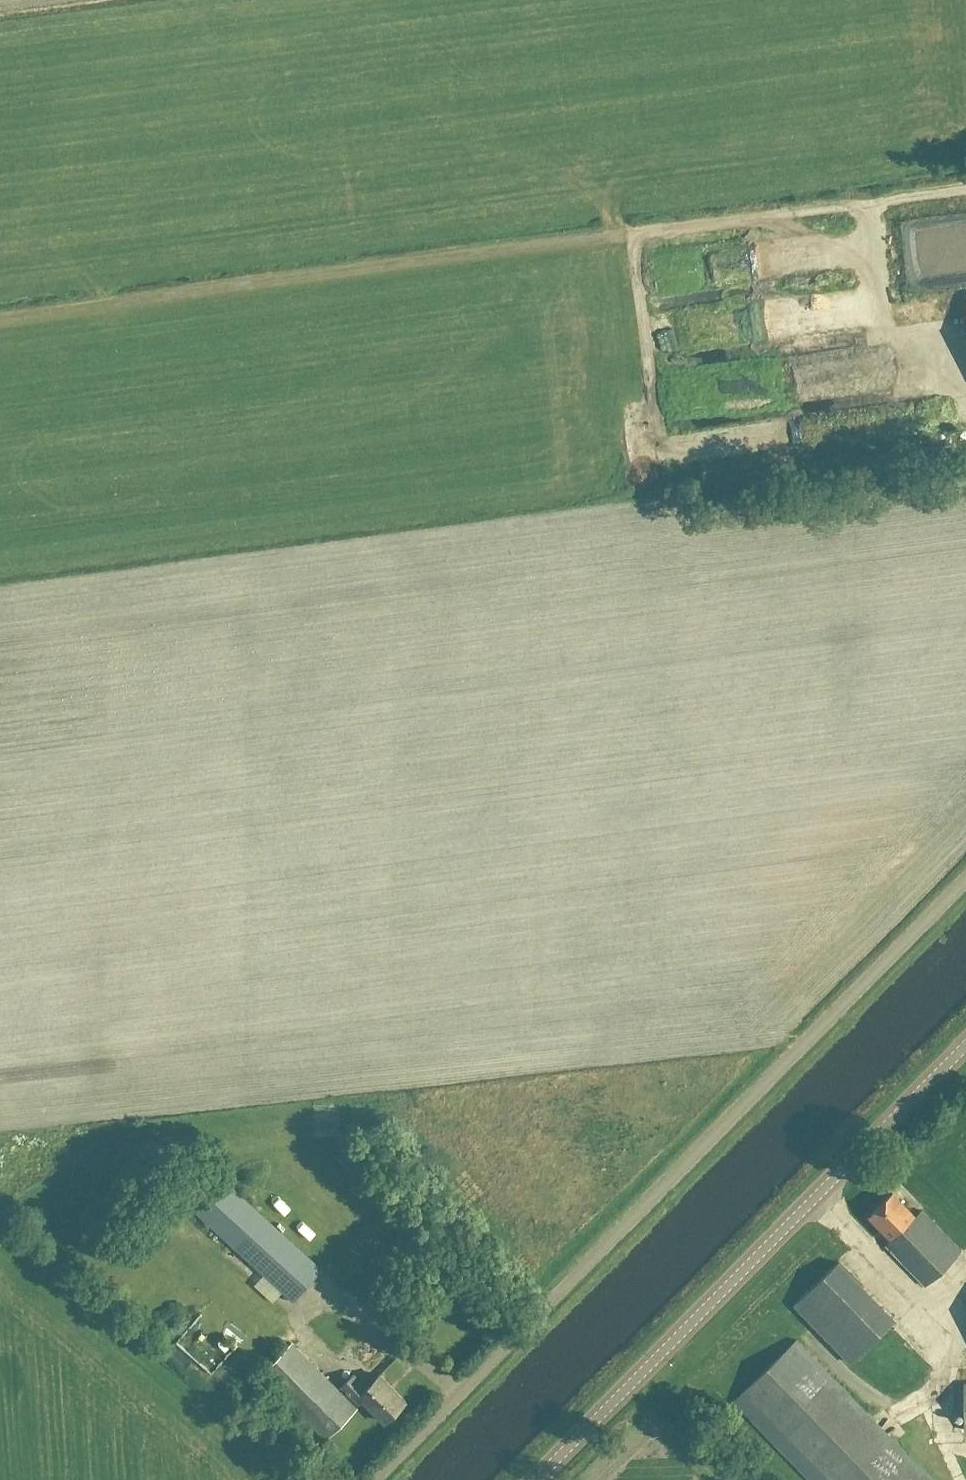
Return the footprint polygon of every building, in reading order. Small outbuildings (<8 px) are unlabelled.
[(195,1212),(292,1301),(320,1271),(223,1182),(195,1212)] [(891,1241),(885,1247),(923,1287),(960,1251),(921,1211),(914,1217),(892,1195),(869,1217),(891,1241)] [(837,1263),(794,1305),(815,1326),(858,1284),(837,1263)] [(894,1321),(882,1308),(839,1350),(851,1363),(894,1321)] [(739,1397),(820,1479),(930,1479),(796,1342),(739,1397)] [(356,1409),(291,1343),(260,1374),(325,1441),(356,1409)] [(353,1374),(341,1386),(359,1405),(364,1401),(384,1422),(405,1402),(379,1375),(367,1388),(353,1374)]
